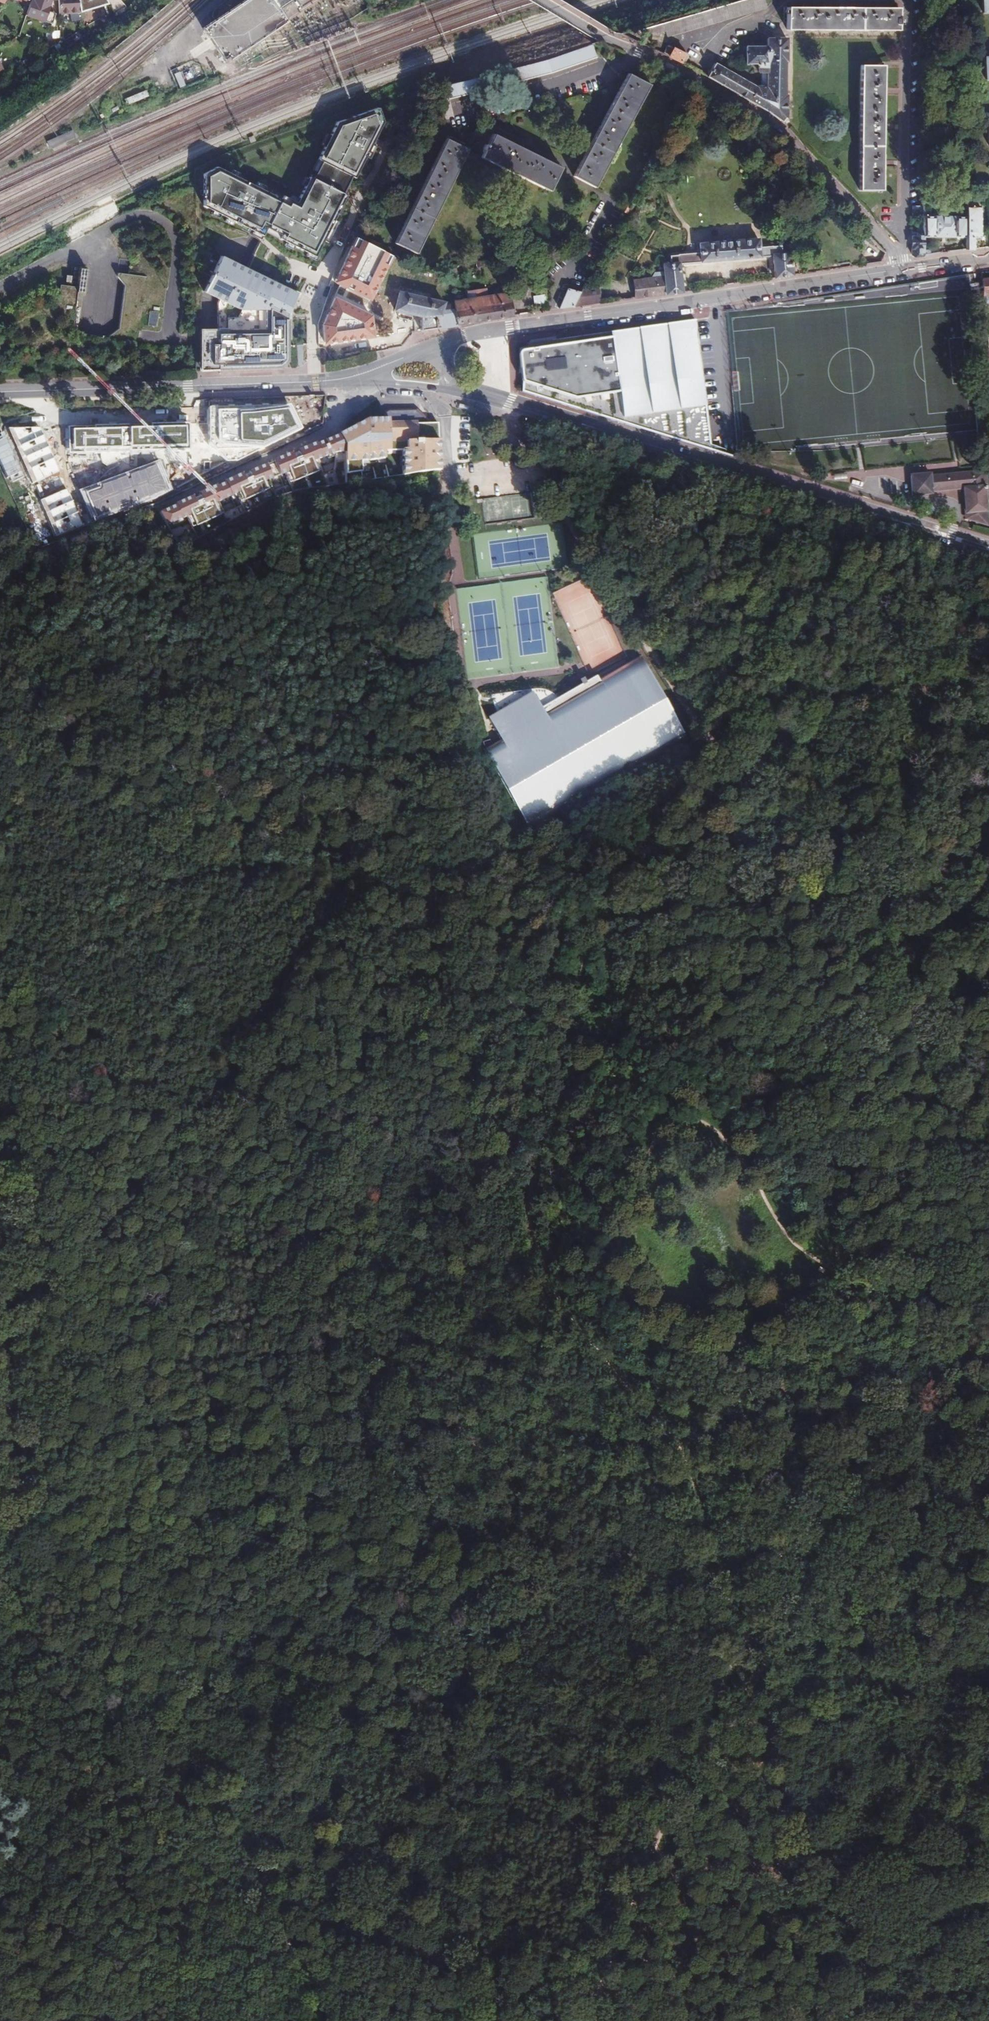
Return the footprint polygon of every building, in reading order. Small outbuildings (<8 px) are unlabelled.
[(26,15),(43,22),(44,19),(53,22),(56,13),(48,9),(51,0),(31,0),(26,15)] [(80,0),(58,0),(59,13),(82,12),(80,0)] [(241,2),(202,29),(226,64),(253,45),(317,0),(245,0),(241,2)] [(764,0),(741,0),(647,27),(650,35),(665,31),(667,36),(766,7),(764,0)] [(988,11),(988,0),(981,0),(982,12),(988,11)] [(786,8),(786,30),(861,30),(897,30),(897,24),(900,24),(899,19),(897,19),(897,8),(880,8),(880,5),(874,5),(874,7),(844,8),(843,6),(838,6),(838,8),(807,8),(807,6),(802,6),(802,8),(786,8)] [(714,63),(707,76),(770,112),(782,122),(784,119),(786,118),(786,96),(784,96),(784,62),(786,62),(786,38),(767,38),(767,47),(746,47),(746,63),(758,63),(758,71),(761,72),(761,85),(757,85),(756,87),(740,77),(741,75),(735,71),(733,73),(727,70),(714,63)] [(498,70),(501,81),(502,85),(550,72),(595,58),(590,44),(546,58),(498,70)] [(673,47),(668,56),(681,62),(685,53),(673,47)] [(178,87),(195,79),(188,63),(171,71),(178,87)] [(861,65),(860,190),(883,190),(883,167),(885,167),(885,161),(884,161),(884,131),(885,131),(886,124),(883,124),(883,94),(885,94),(886,88),(884,88),(884,65),(861,65)] [(487,73),(490,83),(496,82),(494,71),(487,73)] [(593,187),(647,84),(627,73),(573,176),(593,187)] [(482,74),(444,84),(447,99),(486,88),(485,85),(482,74)] [(127,103),(148,96),(146,91),(125,97),(127,103)] [(382,117),(377,103),(339,119),(297,202),(215,163),(204,169),(203,201),(261,232),(264,228),(314,254),(382,117)] [(75,135),(71,129),(47,140),(50,146),(75,135)] [(484,149),(481,157),(549,190),(561,167),(492,134),(486,144),(485,143),(482,148),(484,149)] [(444,139),(392,243),(413,254),(465,149),(444,139)] [(716,169),(697,169),(698,179),(716,178),(716,169)] [(634,204),(629,201),(624,211),(629,214),(634,204)] [(923,217),(923,206),(913,206),(913,216),(923,217)] [(978,206),(964,206),(964,216),(965,238),(965,250),(973,249),(973,237),(979,237),(978,206)] [(964,216),(923,217),(923,224),(923,238),(965,238),(964,216)] [(923,238),(923,224),(917,224),(917,229),(917,236),(911,236),(910,243),(910,254),(914,257),(923,256),(923,251),(923,238)] [(358,239),(336,283),(372,301),(394,258),(358,239)] [(664,294),(682,291),(679,269),(772,255),(771,247),(755,249),(754,243),(691,252),(692,258),(661,263),(662,271),(656,272),(657,277),(634,281),(637,297),(664,293),(664,294)] [(772,255),(789,252),(787,244),(771,247),(772,255)] [(105,247),(85,253),(67,268),(56,294),(59,323),(71,339),(76,345),(103,356),(138,349),(158,328),(165,298),(155,270),(135,253),(105,247)] [(199,326),(199,366),(280,365),(287,359),(286,307),(295,288),(218,250),(201,284),(266,316),(266,326),(199,326)] [(775,278),(793,275),(789,252),(772,255),(775,278)] [(581,290),(573,307),(601,303),(597,287),(581,290)] [(573,307),(581,290),(568,289),(559,309),(573,307)] [(455,310),(457,323),(462,322),(473,321),(482,320),(489,318),(512,315),(510,302),(509,294),(499,295),(487,297),(486,290),(467,292),(468,300),(454,302),(454,304),(455,310)] [(420,315),(420,330),(428,329),(457,324),(457,323),(455,310),(454,304),(397,292),(394,310),(420,315)] [(321,325),(323,342),(377,337),(374,315),(334,295),(321,325)] [(547,303),(546,295),(533,297),(534,304),(547,303)] [(699,367),(689,313),(609,324),(611,338),(522,350),(519,395),(569,410),(603,420),(706,451),(703,410),(699,367)] [(359,355),(359,344),(321,346),(321,357),(359,355)] [(208,442),(227,461),(238,461),(304,428),(292,403),(207,406),(208,442)] [(414,409),(385,409),(384,411),(384,419),(385,445),(391,445),(391,450),(372,451),(372,456),(355,456),(345,462),(346,475),(434,472),(434,432),(432,432),(432,424),(414,409)] [(385,445),(384,419),(367,419),(338,434),(343,446),(345,462),(355,456),(372,456),(372,451),(391,450),(391,445),(385,445)] [(190,424),(68,426),(69,452),(190,449),(190,424)] [(40,427),(9,427),(22,459),(50,447),(40,427)] [(280,456),(285,469),(292,487),(346,475),(343,446),(338,434),(280,456)] [(33,483),(61,471),(50,447),(22,459),(33,483)] [(160,459),(80,489),(95,521),(173,489),(160,459)] [(285,469),(260,479),(268,499),(292,487),(285,469)] [(965,518),(985,527),(983,495),(986,495),(984,472),(909,475),(910,495),(931,495),(930,490),(964,488),(965,518)] [(268,499),(260,479),(188,511),(198,534),(268,499)] [(67,489),(41,500),(54,536),(84,525),(67,489)] [(533,830),(612,784),(564,702),(547,711),(536,692),(491,719),(502,738),(494,743),(491,739),(485,742),(488,747),(485,748),(533,830)]
